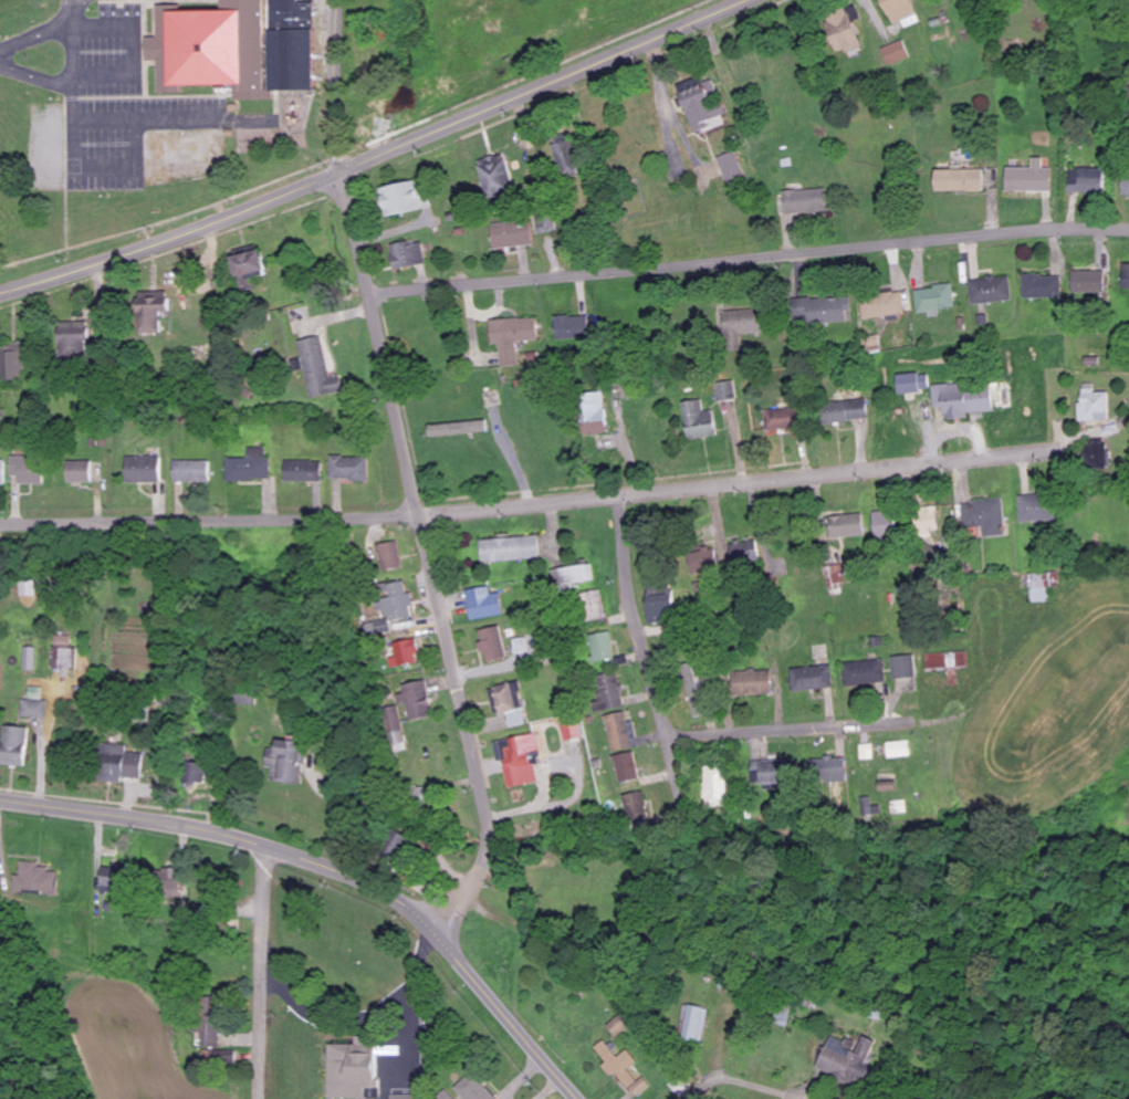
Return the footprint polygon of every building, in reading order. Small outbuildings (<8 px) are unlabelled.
[(224,13),(224,0),(267,0),(269,101),(238,101),(238,86),(184,87),(184,96),(160,96),(160,63),(149,63),(149,39),(160,39),(159,4),(182,4),(182,13),(224,13)] [(274,33),(273,0),(302,0),(302,4),(318,4),(318,32),(274,33)] [(890,25),(917,17),(911,0),(882,0),(890,25)] [(840,56),(865,44),(855,23),(863,19),(855,2),(822,18),(840,56)] [(274,92),(274,33),(318,32),(320,92),(274,92)] [(910,60),(906,42),(882,48),(887,65),(910,60)] [(677,84),(692,133),(708,129),(706,122),(726,116),(713,73),(677,84)] [(550,137),(559,179),(582,174),(574,132),(550,137)] [(477,161),(484,197),(512,191),(505,155),(477,161)] [(743,179),(741,164),(734,165),(733,155),(722,156),(725,181),(743,179)] [(1006,168),(1006,192),(1052,191),(1052,168),(1043,168),(1043,158),(1032,158),(1032,168),(1006,168)] [(1070,168),(1070,194),(1106,195),(1106,169),(1070,168)] [(983,170),(933,170),(933,192),(983,192),(983,170)] [(385,218),(428,207),(421,177),(377,189),(385,218)] [(785,213),(826,213),(826,190),(784,191),(785,213)] [(537,221),(537,233),(555,232),(555,220),(537,221)] [(492,249),(533,247),(532,222),(491,224),(492,249)] [(389,247),(395,271),(426,264),(420,240),(389,247)] [(228,254),(233,281),(264,276),(259,248),(228,254)] [(1072,294),(1105,294),(1106,272),(1073,271),(1072,294)] [(1062,275),(1023,276),(1024,299),(1063,298),(1062,275)] [(1013,301),(1011,277),(969,281),(971,304),(1013,301)] [(916,316),(937,315),(937,309),(954,309),(953,284),(933,284),(933,290),(916,290),(916,316)] [(168,292),(136,293),(138,334),(162,333),(161,313),(169,313),(168,292)] [(863,318),(904,316),(903,293),(862,294),(863,318)] [(847,321),(847,312),(852,312),(852,297),(803,298),(803,301),(798,301),(798,322),(847,321)] [(723,337),(730,337),(731,345),(742,344),(742,335),(763,334),(762,310),(722,312),(723,337)] [(587,314),(554,319),(558,341),(590,336),(587,314)] [(501,367),(520,366),(518,342),(539,341),(538,318),(489,321),(491,345),(500,344),(501,367)] [(87,322),(56,322),(57,357),(88,357),(87,322)] [(331,378),(323,336),(299,341),(311,398),(343,392),(340,376),(331,378)] [(24,379),(23,343),(0,344),(0,371),(0,380),(24,379)] [(898,394),(931,392),(930,374),(897,375),(898,394)] [(739,399),(736,381),(717,384),(720,402),(739,399)] [(993,388),(964,389),(963,384),(933,386),(934,408),(945,407),(946,420),(967,419),(966,414),(994,412),(993,388)] [(1093,393),(1093,385),(1080,385),(1081,421),(1111,421),(1110,392),(1093,393)] [(586,436),(610,432),(603,392),(580,395),(586,436)] [(867,398),(824,405),(827,425),(870,419),(867,398)] [(692,436),(715,436),(714,412),(700,412),(699,402),(690,403),(692,436)] [(767,430),(802,429),(802,409),(766,411),(767,430)] [(430,437),(490,434),(489,422),(430,425),(430,437)] [(1110,465),(1111,442),(1089,441),(1088,464),(1110,465)] [(227,459),(227,481),(270,481),(269,448),(249,448),(249,459),(227,459)] [(162,457),(125,458),(125,483),(163,483),(162,457)] [(369,480),(369,457),(330,457),(331,481),(369,480)] [(18,477),(17,485),(43,485),(44,458),(10,458),(9,477),(18,477)] [(66,483),(93,483),(93,461),(66,462),(66,483)] [(173,461),(173,482),(211,484),(212,462),(173,461)] [(285,462),(285,482),(323,481),(322,461),(285,462)] [(1059,521),(1057,495),(1019,497),(1021,523),(1059,521)] [(1005,537),(1004,501),(963,502),(964,527),(983,526),(984,537),(1005,537)] [(932,539),(932,531),(939,531),(938,507),(914,508),(915,540),(932,539)] [(874,540),(896,539),(895,512),(873,512),(874,540)] [(830,516),(831,538),(865,537),(865,515),(830,516)] [(539,537),(481,539),(482,562),(540,560),(539,537)] [(380,544),(383,571),(402,568),(398,542),(380,544)] [(731,544),(732,566),(761,564),(759,542),(731,544)] [(721,570),(716,549),(678,558),(683,579),(721,570)] [(552,572),(556,590),(595,581),(591,563),(552,572)] [(413,618),(411,594),(407,594),(406,582),(386,583),(390,621),(413,618)] [(467,590),(470,620),(503,617),(501,593),(491,595),(490,587),(467,590)] [(674,588),(648,589),(649,616),(675,615),(674,588)] [(587,622),(607,619),(602,590),(582,594),(587,622)] [(484,661),(507,659),(503,627),(480,629),(484,661)] [(589,637),(595,663),(616,658),(611,632),(589,637)] [(71,636),(55,636),(55,670),(78,669),(78,648),(71,648),(71,636)] [(395,642),(397,666),(420,664),(418,640),(395,642)] [(969,667),(968,654),(929,655),(929,669),(969,667)] [(892,658),(896,680),(919,677),(916,655),(892,658)] [(845,662),(846,685),(886,684),(886,661),(845,662)] [(835,687),(831,664),(791,671),(795,693),(835,687)] [(773,695),(772,671),(733,672),(733,696),(773,695)] [(624,708),(621,673),(598,675),(601,710),(624,708)] [(403,685),(405,694),(403,694),(409,722),(434,717),(426,680),(403,685)] [(489,689),(494,715),(507,713),(510,728),(527,725),(519,683),(489,689)] [(44,702),(44,688),(30,688),(30,700),(23,700),(23,718),(49,719),(49,702),(44,702)] [(635,721),(629,722),(627,712),(608,716),(613,751),(639,747),(635,721)] [(573,740),(584,738),(581,724),(570,725),(573,740)] [(28,767),(29,728),(2,727),(1,766),(28,767)] [(509,788),(543,783),(535,735),(509,739),(510,748),(502,749),(509,788)] [(889,759),(911,758),(911,742),(888,743),(889,759)] [(143,779),(144,755),(128,754),(128,748),(101,747),(100,783),(124,784),(124,779),(143,779)] [(614,757),(620,783),(641,778),(635,752),(614,757)] [(813,783),(838,779),(837,771),(847,770),(845,757),(810,762),(813,783)] [(800,761),(753,762),(754,784),(801,783),(800,761)] [(625,796),(632,823),(652,818),(645,791),(625,796)] [(58,894),(58,873),(49,872),(49,868),(39,867),(39,862),(21,862),(21,876),(16,876),(15,893),(58,894)] [(124,867),(102,866),(101,895),(124,895),(124,867)] [(703,1042),(710,1010),(687,1005),(681,1037),(703,1042)] [(199,1048),(218,1049),(219,1021),(206,1020),(206,1015),(200,1015),(199,1048)] [(878,1042),(864,1037),(859,1050),(833,1040),(821,1070),(858,1085),(860,1080),(873,1086),(879,1070),(868,1065),(878,1042)] [(338,1098),(380,1098),(380,1081),(373,1081),(374,1039),(355,1038),(355,1045),(328,1045),(328,1098),(338,1098)] [(628,1050),(621,1056),(607,1040),(596,1049),(608,1063),(607,1064),(635,1098),(638,1098),(653,1087),(645,1077),(639,1082),(629,1071),(639,1063),(628,1050)] [(204,1067),(233,1065),(233,1050),(203,1051),(204,1067)] [(477,1078),(460,1094),(465,1098),(498,1098),(477,1078)]
